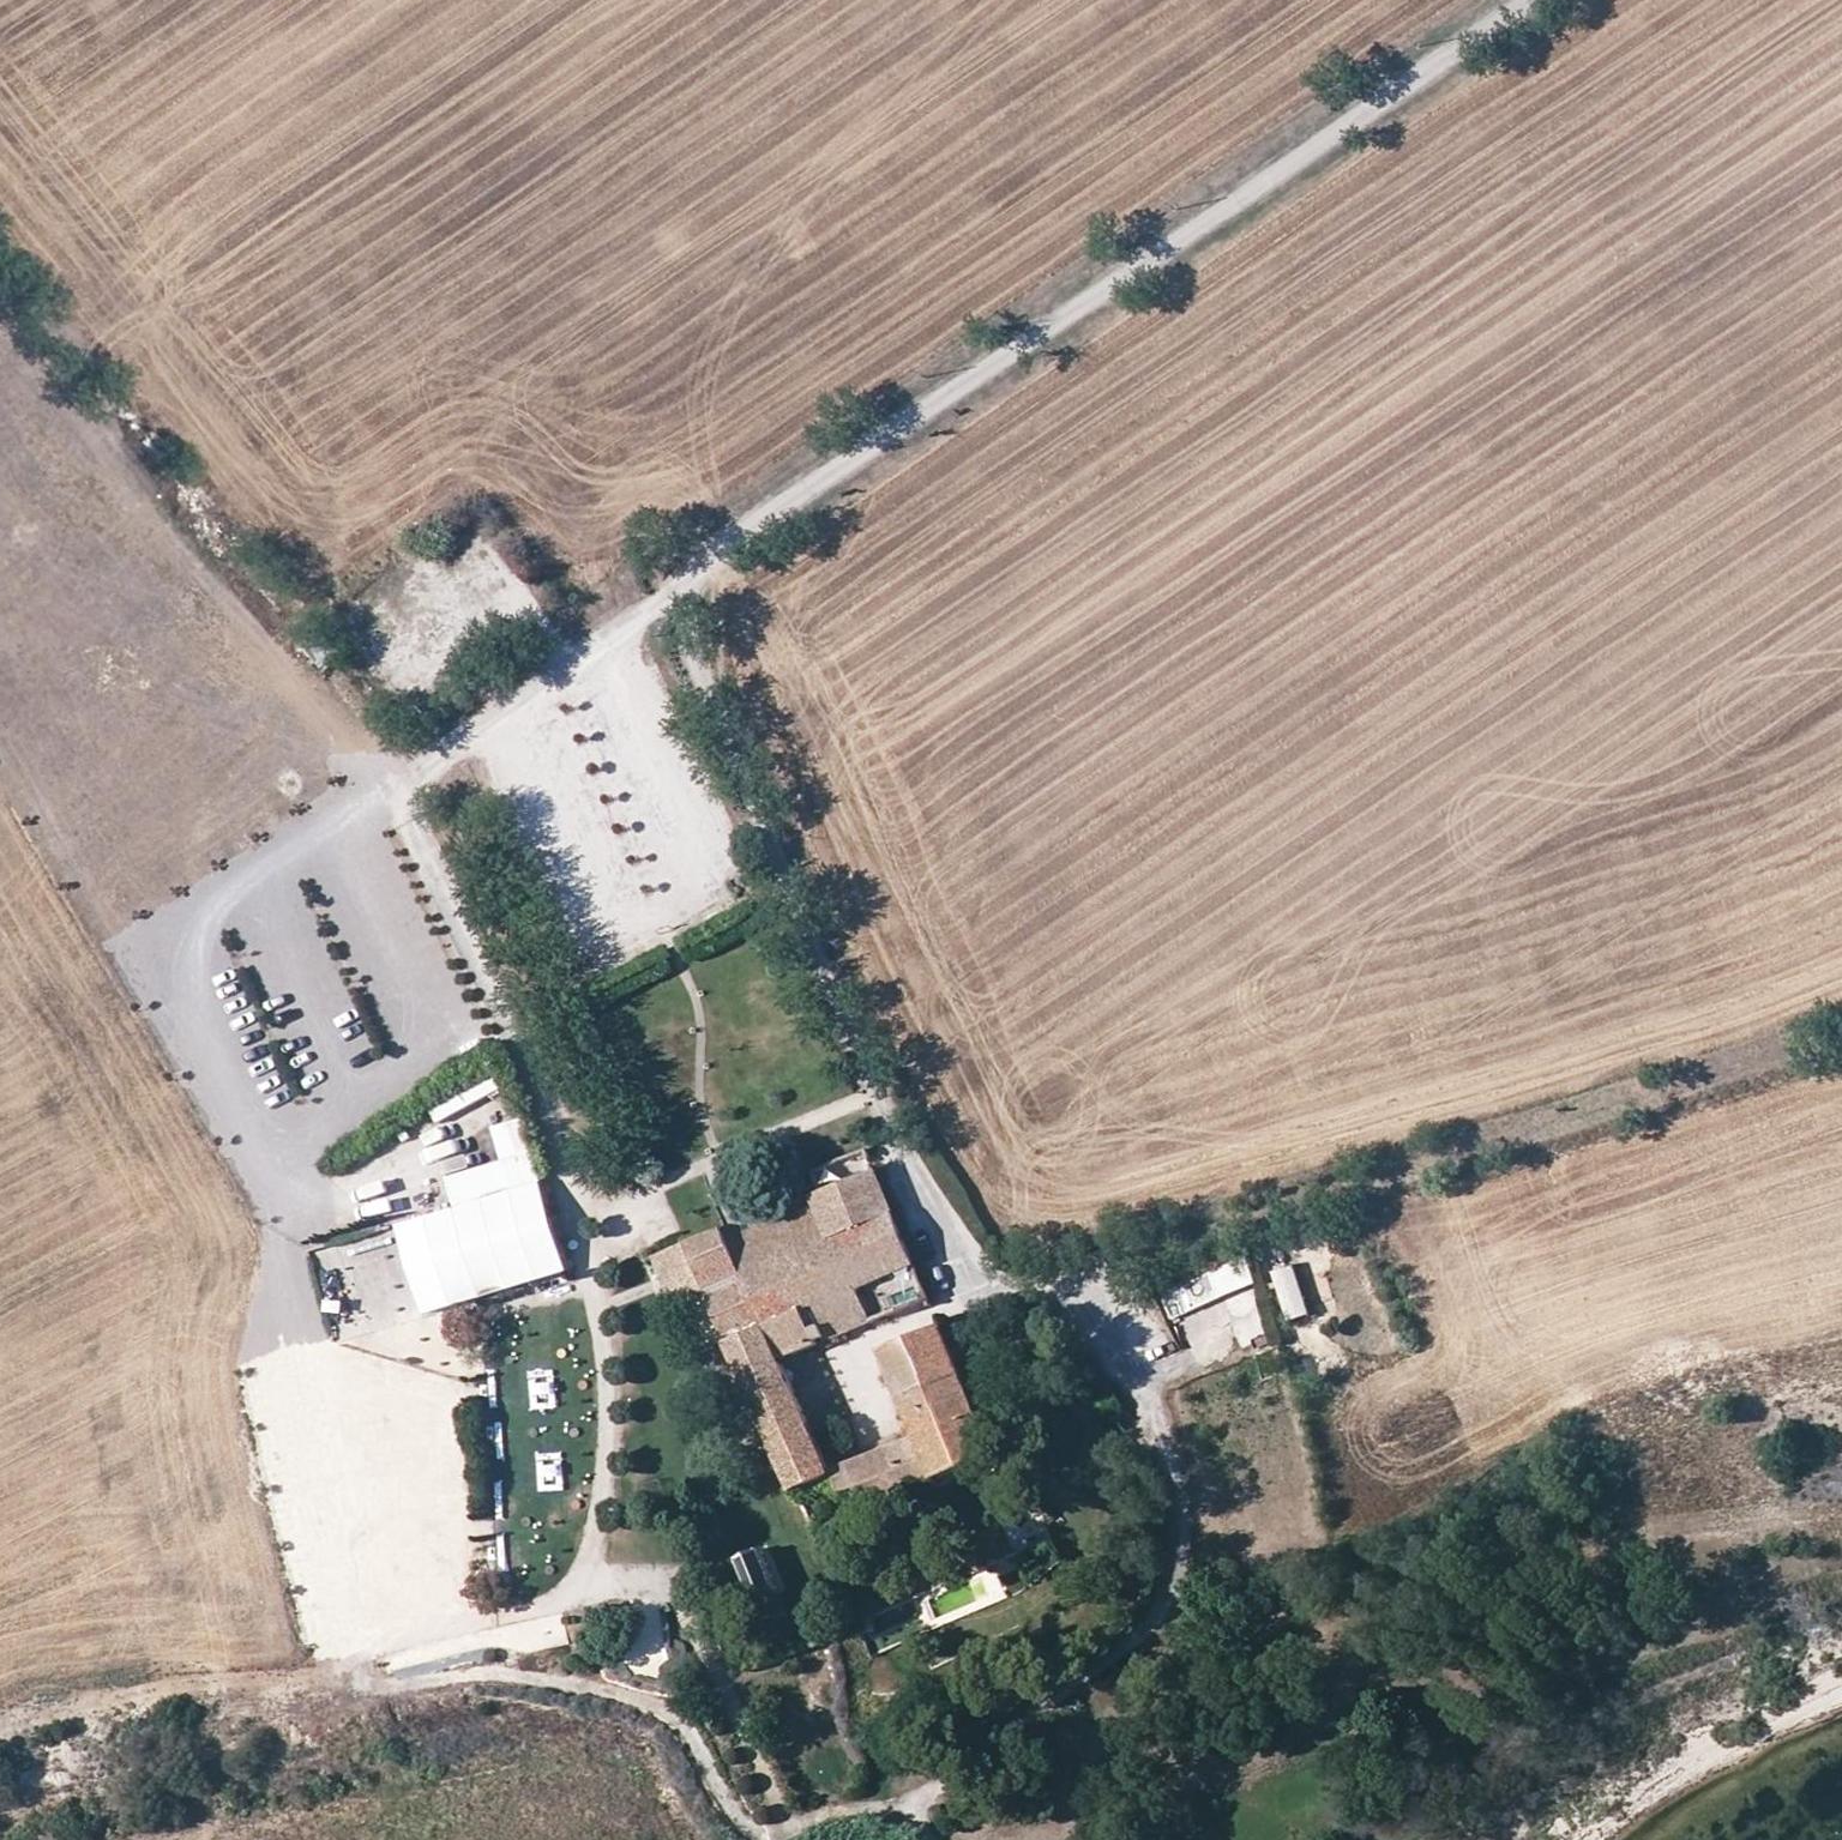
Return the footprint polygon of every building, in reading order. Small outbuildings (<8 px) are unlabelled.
[(833,1472),(784,1360),(932,1300),(880,1173),(687,1243),(737,1364),(794,1497),(835,1480),(842,1496),(860,1490),(870,1511),(997,1457),(945,1331),(884,1356),(916,1438),(833,1472)] [(543,1185),(398,1227),(423,1313),(568,1272),(543,1185)] [(311,1248),(330,1341),(366,1334),(347,1240),(311,1248)] [(1192,1364),(1269,1336),(1238,1254),(1161,1282),(1192,1364)] [(1287,1320),(1310,1314),(1295,1263),(1272,1269),(1287,1320)] [(753,1597),(774,1588),(757,1548),(736,1557),(753,1597)]
